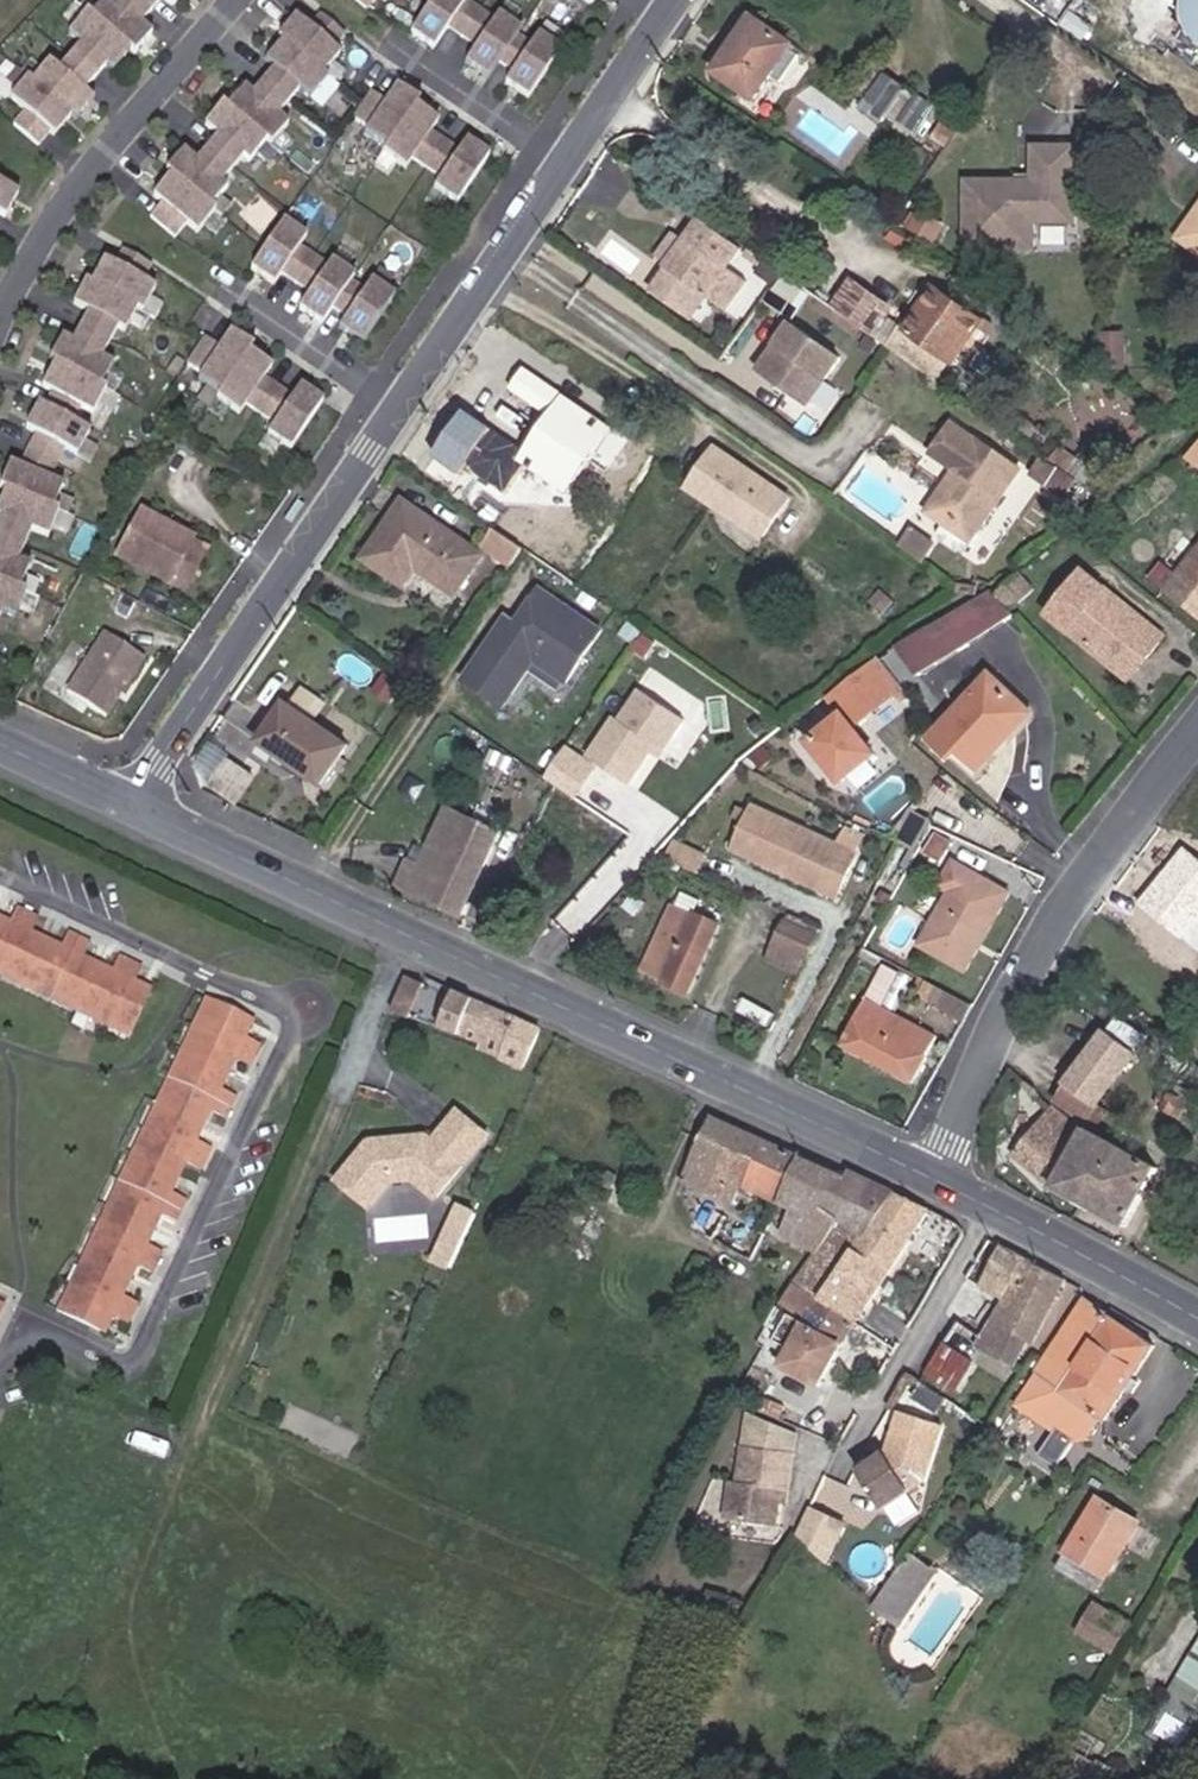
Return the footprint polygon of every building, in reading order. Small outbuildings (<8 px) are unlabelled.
[(12,88),(26,101),(14,114),(37,136),(50,123),(54,127),(72,108),(76,112),(95,92),(86,84),(110,59),(116,65),(134,46),(138,50),(157,30),(146,20),(165,0),(105,0),(97,9),(93,5),(74,25),(86,37),(62,62),(53,53),(35,72),(31,68),(12,88)] [(320,10),(345,30),(357,14),(364,19),(379,0),(328,0),(320,10)] [(557,42),(534,26),(527,36),(513,26),(516,21),(493,6),(490,11),(474,0),(421,0),(406,22),(429,38),(444,17),(472,36),(463,50),(486,66),(497,50),(511,59),(500,75),(524,91),(557,42)] [(1168,2),(1165,7),(1172,12),(1171,14),(1197,34),(1197,0),(1165,0),(1168,2)] [(790,44),(751,17),(712,72),(752,98),(768,76),(780,85),(789,81),(800,66),(800,57),(787,48),(790,44)] [(263,150),(252,141),(274,115),(280,120),(296,100),(301,104),(319,82),(308,73),(319,60),(294,39),(284,52),(279,48),(260,71),(251,64),(235,84),(248,95),(226,122),(218,115),(201,135),(196,131),(179,152),(192,163),(181,176),(168,165),(150,187),(164,198),(152,211),(177,232),(189,217),(196,222),(214,200),(207,195),(218,182),(224,188),(240,168),(245,172),(263,150)] [(887,73),(866,104),(883,117),(905,85),(887,73)] [(454,144),(426,125),(433,114),(411,99),(414,94),(392,79),(381,95),(366,85),(348,112),(363,122),(359,127),(381,141),(377,146),(400,162),(407,152),(436,171),(429,181),(453,197),(485,149),(462,133),(454,144)] [(1096,169),(1096,147),(1054,146),(1054,169),(1096,169)] [(1095,224),(1096,169),(1054,169),(1054,181),(987,180),(986,248),(1014,249),(1014,223),(1054,223),(1095,224)] [(15,182),(0,173),(0,206),(1,206),(15,182)] [(361,284),(347,274),(350,269),(327,254),(324,259),(295,240),(302,230),(278,214),(246,262),(269,277),(277,266),(306,285),(296,300),(319,315),(330,299),(344,308),(336,320),(359,335),(390,289),(367,274),(361,284)] [(742,247),(699,216),(683,239),(678,246),(666,263),(663,267),(667,269),(655,286),(664,292),(661,297),(685,314),(700,293),(726,311),(747,281),(727,267),(742,247)] [(1054,249),(1054,223),(1014,223),(1014,249),(1054,249)] [(1192,228),(1184,241),(1197,251),(1197,227),(1192,228)] [(678,246),(683,239),(671,232),(655,255),(666,263),(678,246)] [(15,557),(28,525),(46,532),(57,507),(51,504),(61,480),(48,475),(54,459),(63,444),(75,450),(88,426),(71,417),(79,402),(92,409),(105,384),(100,382),(112,359),(100,353),(117,323),(124,327),(137,304),(142,307),(156,283),(143,276),(152,260),(124,245),(114,260),(105,254),(91,277),(86,274),(71,298),(86,307),(68,336),(58,330),(44,353),(49,356),(35,379),(45,385),(37,399),(32,396),(17,420),(27,426),(17,442),(10,460),(0,456),(0,609),(13,614),(23,589),(18,586),(28,562),(15,557)] [(833,309),(870,335),(888,309),(851,283),(833,309)] [(664,292),(655,286),(651,290),(661,297),(664,292)] [(747,317),(762,296),(749,287),(734,308),(747,317)] [(952,364),(982,321),(935,289),(906,331),(901,327),(887,347),(936,381),(949,362),(952,364)] [(788,321),(800,302),(785,292),(772,311),(788,321)] [(1117,321),(1096,320),(1095,353),(1116,353),(1117,321)] [(250,338),(227,323),(216,339),(202,329),(184,356),(199,366),(195,371),(216,385),(213,390),(236,405),(243,396),(271,415),(265,425),(288,441),(321,393),(298,377),(290,388),(262,369),(269,358),(247,343),(250,338)] [(840,357),(791,323),(757,372),(806,406),(840,357)] [(1116,353),(1095,353),(1095,365),(1116,379),(1116,353)] [(567,495),(612,428),(563,394),(518,460),(567,495)] [(490,457),(501,441),(459,413),(429,456),(488,496),(507,469),(490,457)] [(1009,453),(936,414),(918,447),(944,461),(951,465),(947,473),(939,489),(938,502),(974,521),(1009,453)] [(1182,449),(1195,460),(1197,456),(1197,440),(1192,436),(1182,449)] [(787,496),(717,448),(689,487),(761,535),(787,496)] [(1059,461),(1092,484),(1100,474),(1089,466),(1090,464),(1067,448),(1059,461)] [(951,465),(944,461),(939,469),(947,473),(951,465)] [(1064,488),(1072,493),(1076,486),(1069,480),(1064,488)] [(938,502),(939,489),(931,484),(921,504),(969,530),(974,521),(938,502)] [(453,594),(481,555),(402,500),(364,558),(404,584),(415,567),(453,594)] [(123,554),(175,584),(182,569),(197,578),(213,548),(147,511),(123,554)] [(923,558),(935,540),(915,527),(904,544),(923,558)] [(522,547),(494,528),(482,546),(510,565),(522,547)] [(1177,567),(1165,581),(1197,610),(1197,542),(1177,567)] [(1020,558),(990,577),(1016,606),(1041,591),(1020,558)] [(182,569),(175,584),(191,591),(197,578),(182,569)] [(1136,644),(1142,650),(1160,627),(1102,579),(1067,620),(1119,664),(1136,644)] [(940,619),(958,649),(1012,616),(994,587),(940,619)] [(560,686),(595,633),(533,591),(510,626),(500,619),(457,683),(496,710),(526,666),(560,686)] [(916,675),(958,649),(940,619),(898,645),(916,675)] [(114,702),(147,648),(109,624),(75,678),(114,702)] [(1126,669),(1142,650),(1136,644),(1119,664),(1126,669)] [(903,686),(879,658),(830,697),(845,716),(812,743),(845,783),(878,756),(853,727),(903,686)] [(1016,701),(988,674),(930,739),(952,759),(958,753),(972,766),(977,760),(982,765),(1016,725),(1020,717),(1020,710),(1018,704),(1016,701)] [(389,703),(400,686),(384,676),(373,693),(389,703)] [(626,782),(651,743),(659,748),(680,717),(635,688),(615,718),(610,715),(584,755),(626,782)] [(290,707),(314,724),(327,706),(304,689),(290,707)] [(290,707),(285,703),(259,739),(321,783),(346,747),(314,724),(290,707)] [(247,756),(221,737),(202,763),(228,782),(247,756)] [(821,891),(843,847),(754,803),(732,847),(821,891)] [(397,884),(462,913),(498,832),(446,809),(419,867),(407,861),(397,884)] [(939,863),(950,843),(934,834),(923,854),(939,863)] [(697,876),(704,860),(672,845),(665,861),(697,876)] [(838,899),(860,855),(843,847),(821,891),(838,899)] [(951,859),(939,881),(951,888),(920,945),(964,969),(975,949),(967,944),(987,908),(995,913),(1008,890),(951,859)] [(590,886),(562,919),(579,933),(595,914),(587,907),(598,893),(590,886)] [(672,905),(642,971),(684,990),(715,926),(694,916),(701,903),(682,893),(676,907),(672,905)] [(127,1034),(149,989),(134,982),(141,968),(118,957),(111,971),(80,956),(86,942),(68,933),(60,948),(28,932),(35,918),(16,908),(8,923),(0,919),(0,972),(127,1034)] [(967,944),(975,949),(995,913),(987,908),(967,944)] [(823,930),(792,915),(788,922),(819,937),(823,930)] [(808,959),(819,937),(788,922),(777,945),(808,959)] [(881,1006),(897,976),(883,967),(843,1043),(910,1081),(935,1036),(881,1006)] [(423,983),(406,976),(391,1009),(408,1017),(423,983)] [(482,1036),(477,1047),(499,1056),(515,1017),(471,997),(452,988),(440,1017),(482,1036)] [(929,1002),(961,1020),(969,1005),(938,988),(929,1002)] [(252,1023),(210,1001),(61,1313),(105,1334),(114,1317),(126,1323),(134,1305),(123,1299),(138,1266),(150,1271),(159,1251),(147,1246),(161,1215),(174,1220),(184,1201),(170,1195),(185,1164),(199,1171),(209,1148),(197,1142),(211,1112),(224,1118),(234,1096),(222,1089),(236,1059),(248,1066),(258,1046),(245,1039),(252,1023)] [(515,1017),(499,1056),(521,1066),(538,1028),(515,1017)] [(1086,1121),(1136,1054),(1106,1032),(1057,1100),(1086,1121)] [(486,1132),(457,1108),(432,1138),(425,1132),(421,1137),(412,1138),(408,1134),(368,1138),(337,1177),(370,1203),(391,1176),(411,1174),(434,1194),(486,1132)] [(1125,1224),(1156,1168),(1086,1130),(1082,1136),(1051,1113),(1015,1154),(1053,1185),(1125,1224)] [(798,1158),(709,1117),(680,1179),(731,1203),(741,1185),(777,1201),(798,1158)] [(798,1158),(777,1201),(791,1208),(808,1216),(794,1241),(816,1251),(794,1284),(822,1303),(838,1278),(866,1237),(850,1228),(876,1187),(850,1174),(847,1181),(798,1158)] [(866,1237),(894,1195),(876,1187),(850,1228),(866,1237)] [(870,1299),(927,1210),(894,1195),(866,1237),(838,1278),(870,1299)] [(462,1246),(477,1214),(456,1204),(441,1236),(462,1246)] [(700,1205),(688,1228),(750,1260),(762,1235),(700,1205)] [(808,1216),(791,1208),(778,1234),(794,1241),(808,1216)] [(453,1267),(462,1246),(441,1236),(431,1257),(453,1267)] [(980,1336),(975,1345),(1015,1366),(1028,1339),(1033,1342),(1065,1280),(1002,1248),(982,1284),(1005,1299),(980,1336)] [(854,1324),(870,1299),(838,1278),(822,1303),(854,1324)] [(807,1324),(822,1303),(794,1284),(778,1308),(791,1315),(807,1324)] [(1040,1371),(1022,1400),(1079,1435),(1093,1414),(1104,1421),(1152,1346),(1085,1300),(1039,1370),(1040,1371)] [(822,1369),(831,1356),(854,1324),(822,1303),(807,1324),(791,1315),(777,1341),(822,1369)] [(975,1345),(980,1336),(957,1322),(943,1343),(966,1358),(975,1345)] [(966,1358),(943,1343),(926,1369),(956,1389),(973,1363),(966,1358)] [(938,1413),(948,1398),(921,1382),(912,1398),(938,1413)] [(1079,1435),(1022,1400),(1017,1408),(1073,1444),(1079,1435)] [(794,1455),(797,1433),(749,1410),(745,1448),(794,1455)] [(943,1425),(901,1412),(894,1435),(900,1436),(896,1448),(862,1471),(885,1505),(887,1504),(909,1490),(925,1480),(943,1425)] [(1090,1443),(1104,1421),(1093,1414),(1079,1435),(1090,1443)] [(777,1525),(780,1503),(782,1490),(789,1491),(794,1455),(745,1448),(741,1484),(734,1483),(730,1519),(777,1525)] [(787,1504),(789,1491),(782,1490),(780,1503),(787,1504)] [(900,1524),(922,1510),(909,1490),(887,1504),(900,1524)] [(1138,1523),(1098,1498),(1057,1569),(1098,1593),(1138,1523)] [(833,1520),(810,1510),(799,1535),(818,1553),(833,1520)] [(827,1562),(843,1524),(833,1520),(818,1553),(827,1562)] [(908,1553),(874,1607),(887,1617),(903,1627),(938,1573),(908,1553)] [(1097,1605),(1080,1633),(1112,1652),(1129,1624),(1097,1605)] [(1173,1693),(1197,1707),(1197,1652),(1173,1693)] [(1103,1762),(1088,1753),(1072,1778),(1074,1778),(1093,1778),(1103,1762)]
